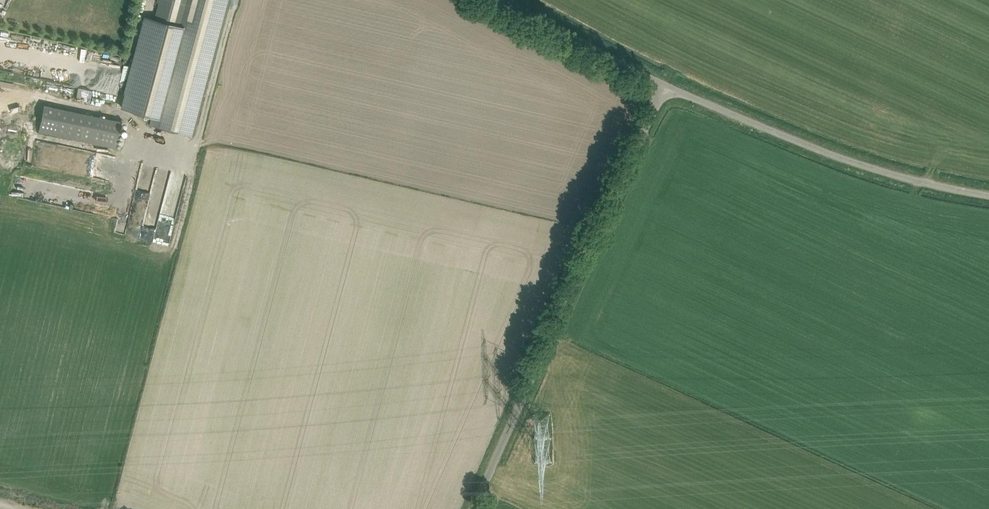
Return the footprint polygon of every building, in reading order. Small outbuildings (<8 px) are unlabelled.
[(123,107),(153,115),(150,124),(193,135),(230,0),(161,0),(157,16),(148,14),(123,107)] [(44,105),(39,131),(115,147),(121,120),(44,105)]
